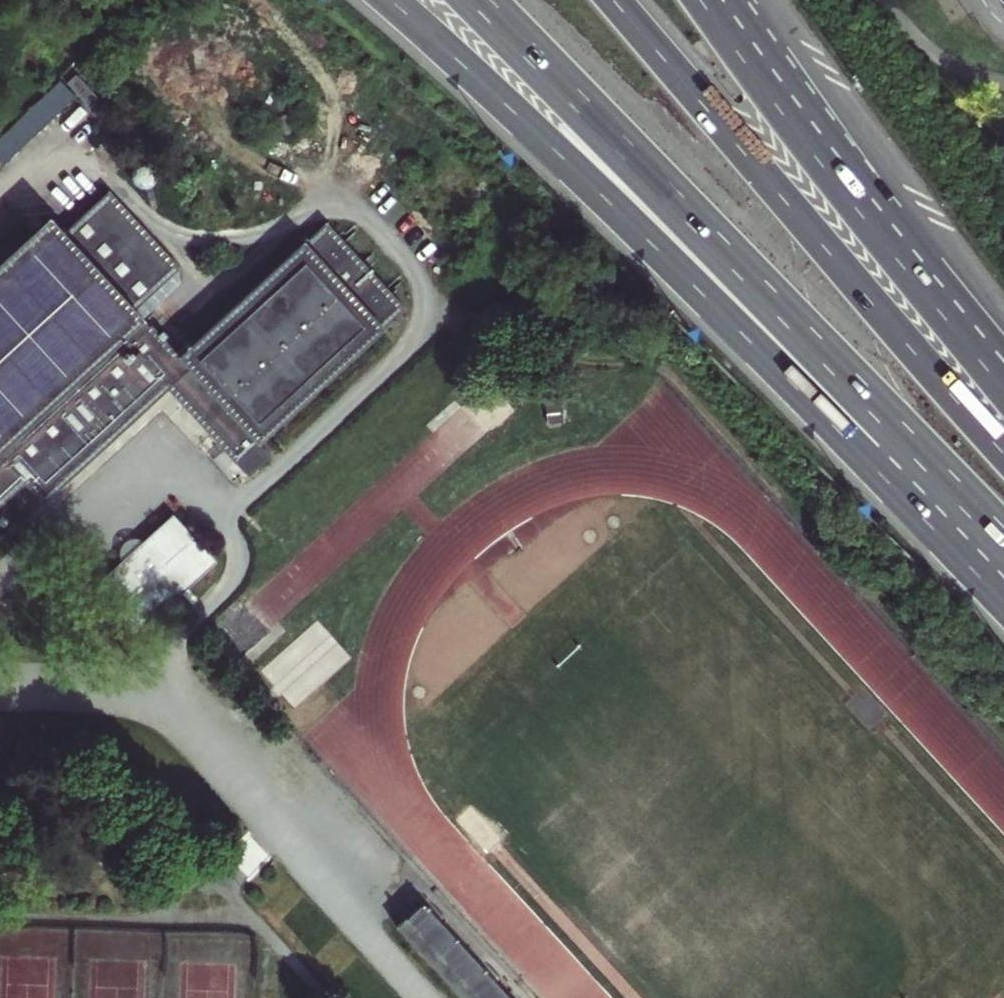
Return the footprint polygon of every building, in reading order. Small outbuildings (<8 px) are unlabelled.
[(99,67),(90,76),(119,107),(128,99),(99,67)] [(83,75),(9,142),(24,159),(75,112),(98,92),(83,75)] [(33,492),(52,513),(131,439),(181,393),(262,480),(283,461),(269,446),(416,308),(334,221),(191,354),(159,320),(200,282),(115,191),(70,233),(54,216),(0,267),(0,523),(33,492)] [(219,554),(175,507),(94,581),(138,629),(219,554)] [(426,904),(402,928),(465,997),(512,997),(426,904)]
